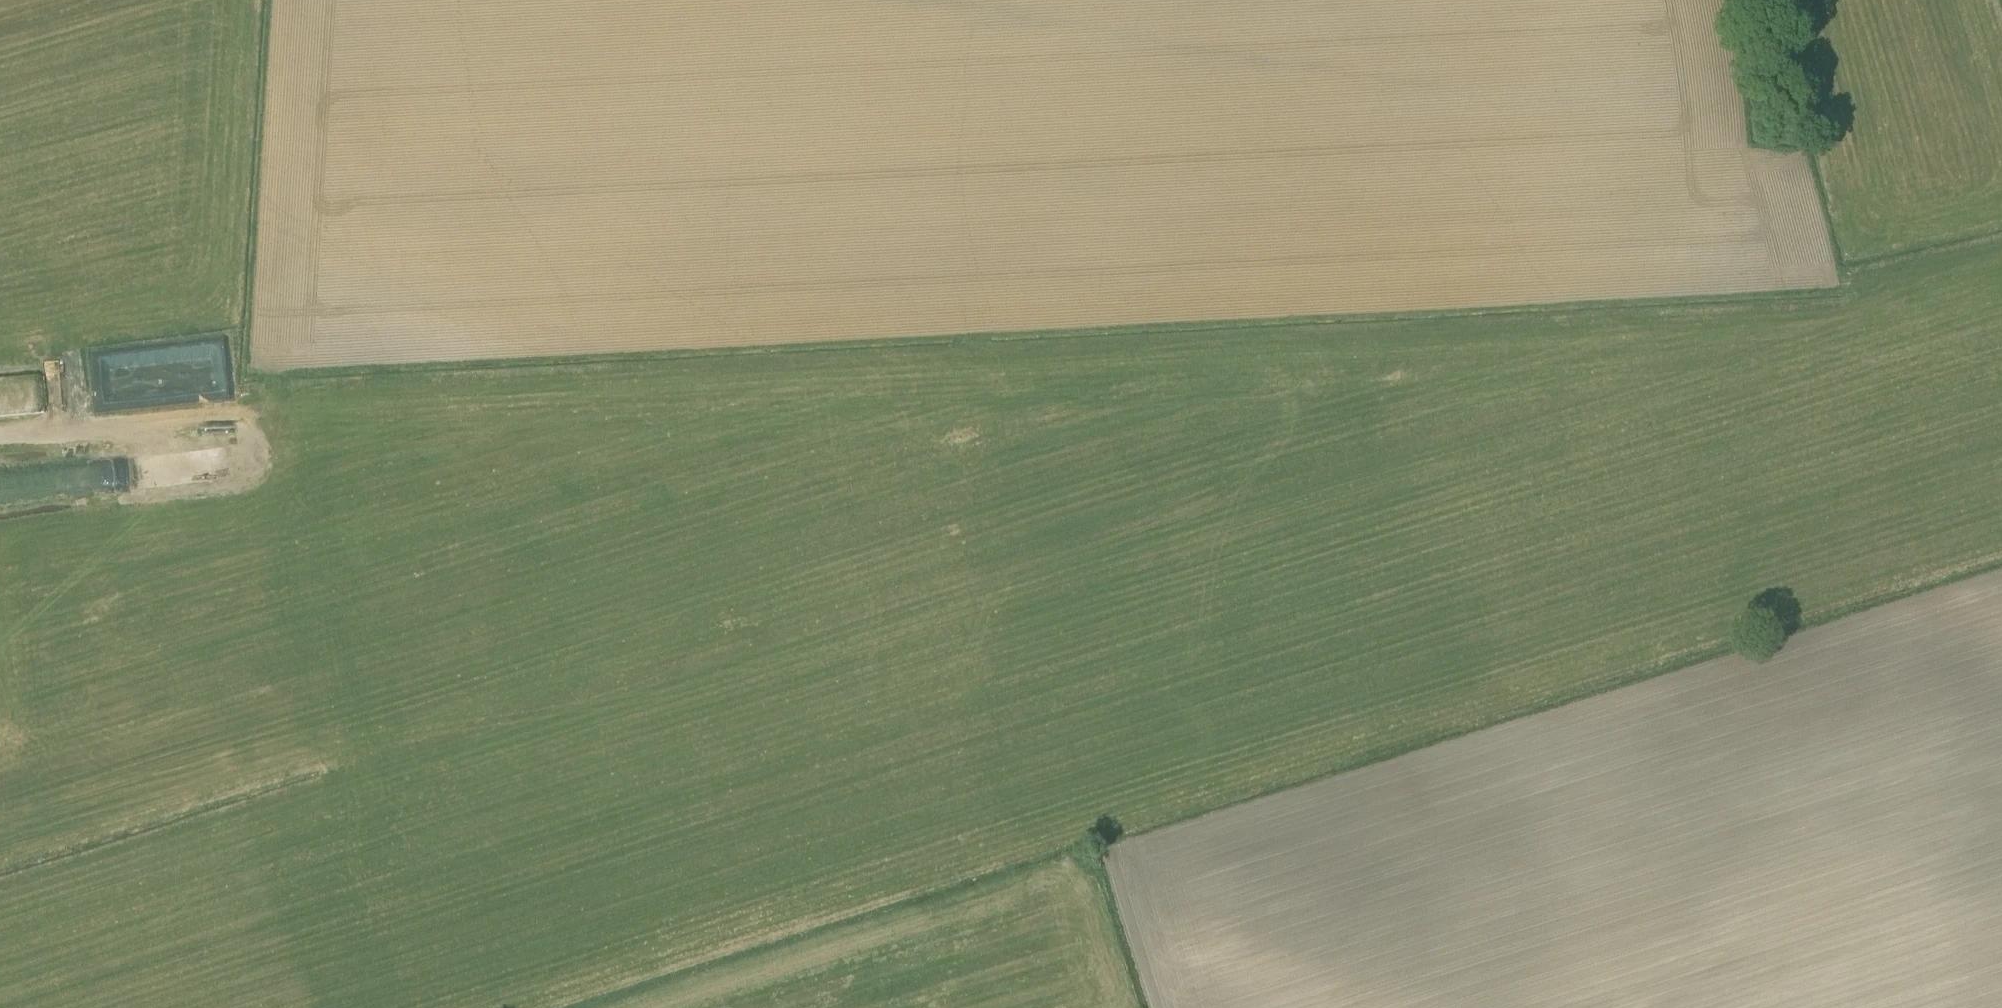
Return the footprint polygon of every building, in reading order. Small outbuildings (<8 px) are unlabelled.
[(201,377),(225,381),(228,361),(204,358),(201,377)]
